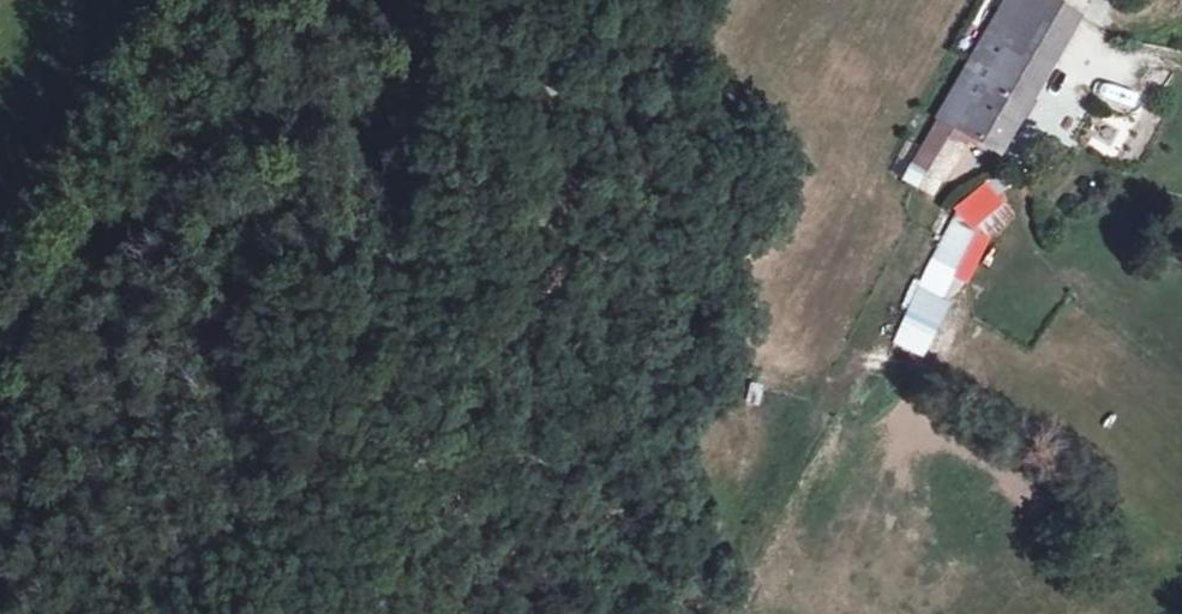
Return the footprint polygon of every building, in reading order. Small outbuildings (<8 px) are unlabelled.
[(922,120),(953,137),(984,154),(1059,18),(1028,0),(1025,0),(1017,16),(988,1),(922,120)] [(988,1),(1017,16),(1025,0),(989,0),(988,1)] [(1094,112),(1082,149),(1118,161),(1130,123),(1094,112)] [(896,165),(927,183),(953,137),(922,120),(896,165)] [(944,205),(902,285),(923,295),(956,231),(970,238),(997,215),(978,193),(985,188),(978,176),(944,205)]
